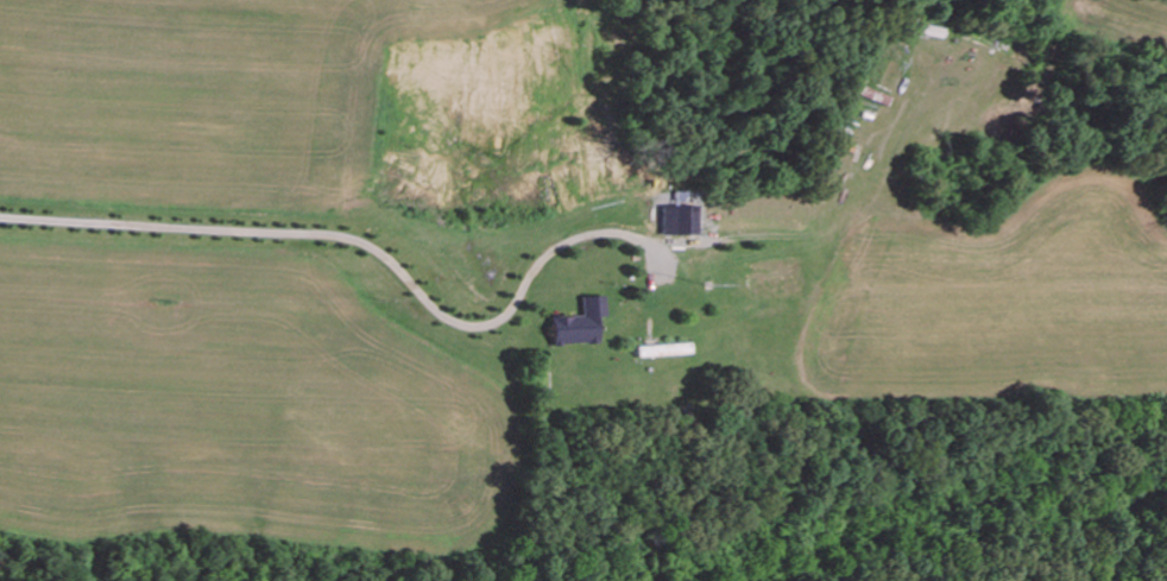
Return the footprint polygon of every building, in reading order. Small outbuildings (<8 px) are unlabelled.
[(702,233),(701,204),(663,205),(665,234),(702,233)] [(608,294),(585,295),(585,315),(554,316),(555,344),(600,342),(599,315),(609,315),(608,294)]
